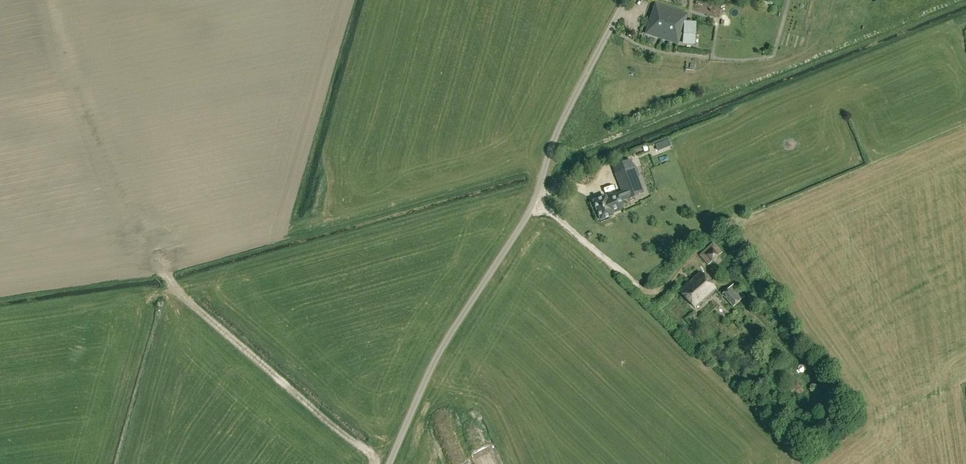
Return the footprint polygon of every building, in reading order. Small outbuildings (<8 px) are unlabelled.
[(678,44),(687,15),(656,5),(647,34),(678,44)] [(686,23),(684,43),(695,44),(696,24),(686,23)] [(655,144),(658,151),(664,149),(661,142),(655,144)] [(643,193),(632,167),(614,174),(621,191),(607,197),(606,195),(592,201),(600,221),(614,216),(613,214),(622,210),(624,209),(623,207),(621,202),(639,195),(643,193)] [(700,255),(709,265),(723,253),(714,243),(700,255)] [(717,289),(701,271),(680,289),(695,307),(717,289)] [(745,296),(735,284),(723,294),(734,307),(745,296)]
